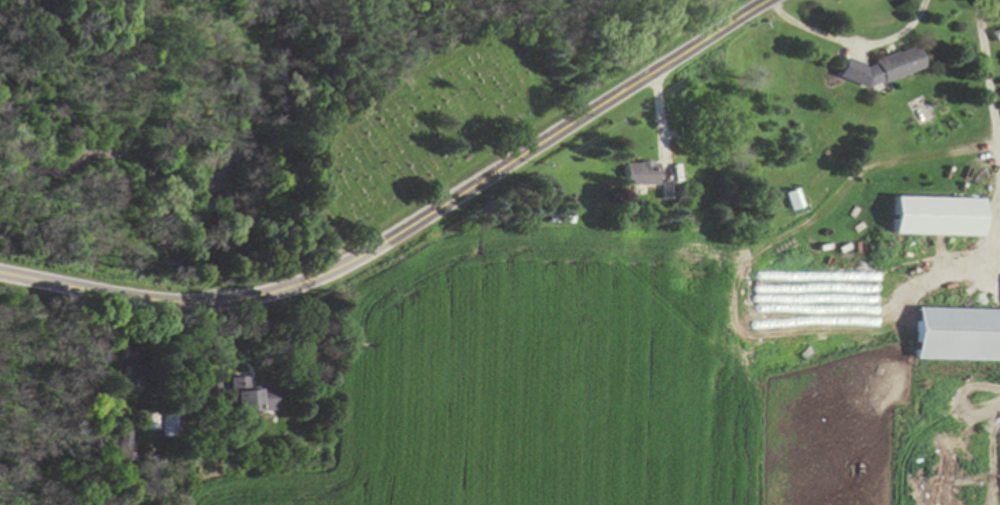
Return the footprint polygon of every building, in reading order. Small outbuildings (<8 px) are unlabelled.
[(915,45),(858,62),(864,84),(921,67),(915,45)] [(656,161),(623,161),(623,184),(656,184),(656,161)] [(670,198),(670,180),(661,180),(661,198),(670,198)] [(791,206),(799,204),(795,189),(786,192),(791,206)] [(891,233),(978,234),(979,197),(892,195),(891,233)] [(915,307),(914,358),(999,360),(999,308),(915,307)] [(120,376),(140,376),(140,343),(120,343),(120,376)] [(272,387),(245,390),(243,376),(228,377),(232,413),(238,412),(240,423),(252,422),(250,411),(274,408),(272,387)] [(160,437),(182,437),(182,400),(160,400),(160,437)] [(143,430),(157,430),(157,407),(143,407),(143,430)] [(124,459),(128,419),(116,418),(113,458),(124,459)]
